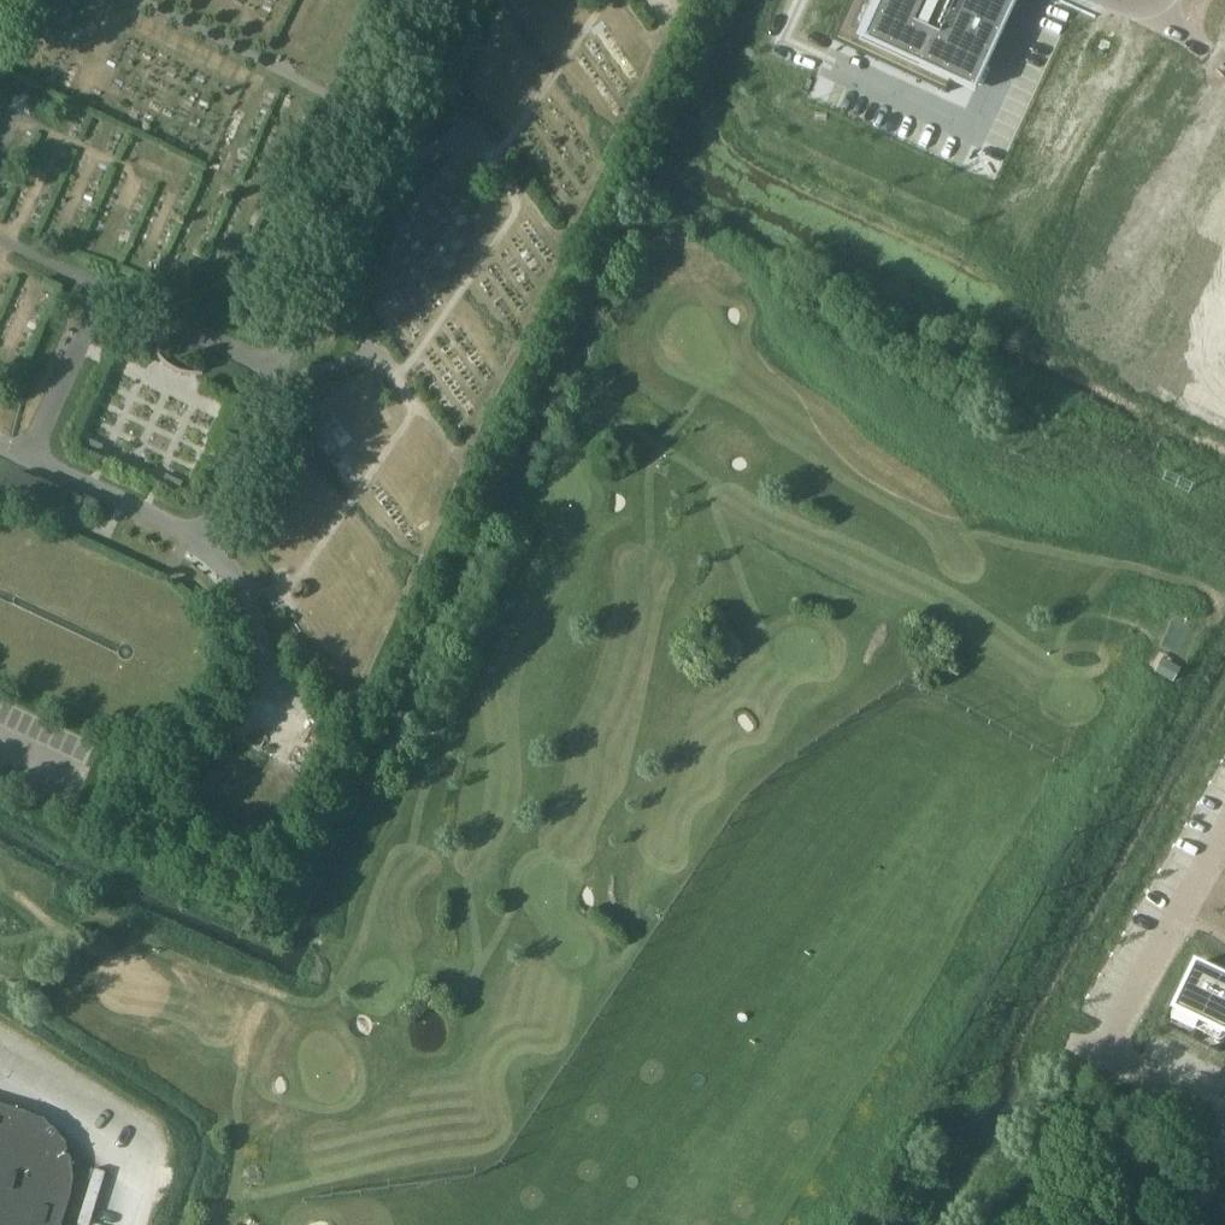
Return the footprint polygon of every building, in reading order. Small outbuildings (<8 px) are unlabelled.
[(838,30),(943,78),(937,90),(945,94),(951,82),(975,93),(1018,0),(851,0),(838,30)] [(1198,962),(1177,1005),(1203,1018),(1224,974),(1198,962)] [(1203,1018),(1224,1028),(1224,975),(1224,974),(1203,1018)] [(68,1198),(71,1182),(70,1165),(63,1146),(56,1150),(38,1130),(42,1123),(25,1116),(0,1108),(0,1224),(60,1224),(68,1198)]
